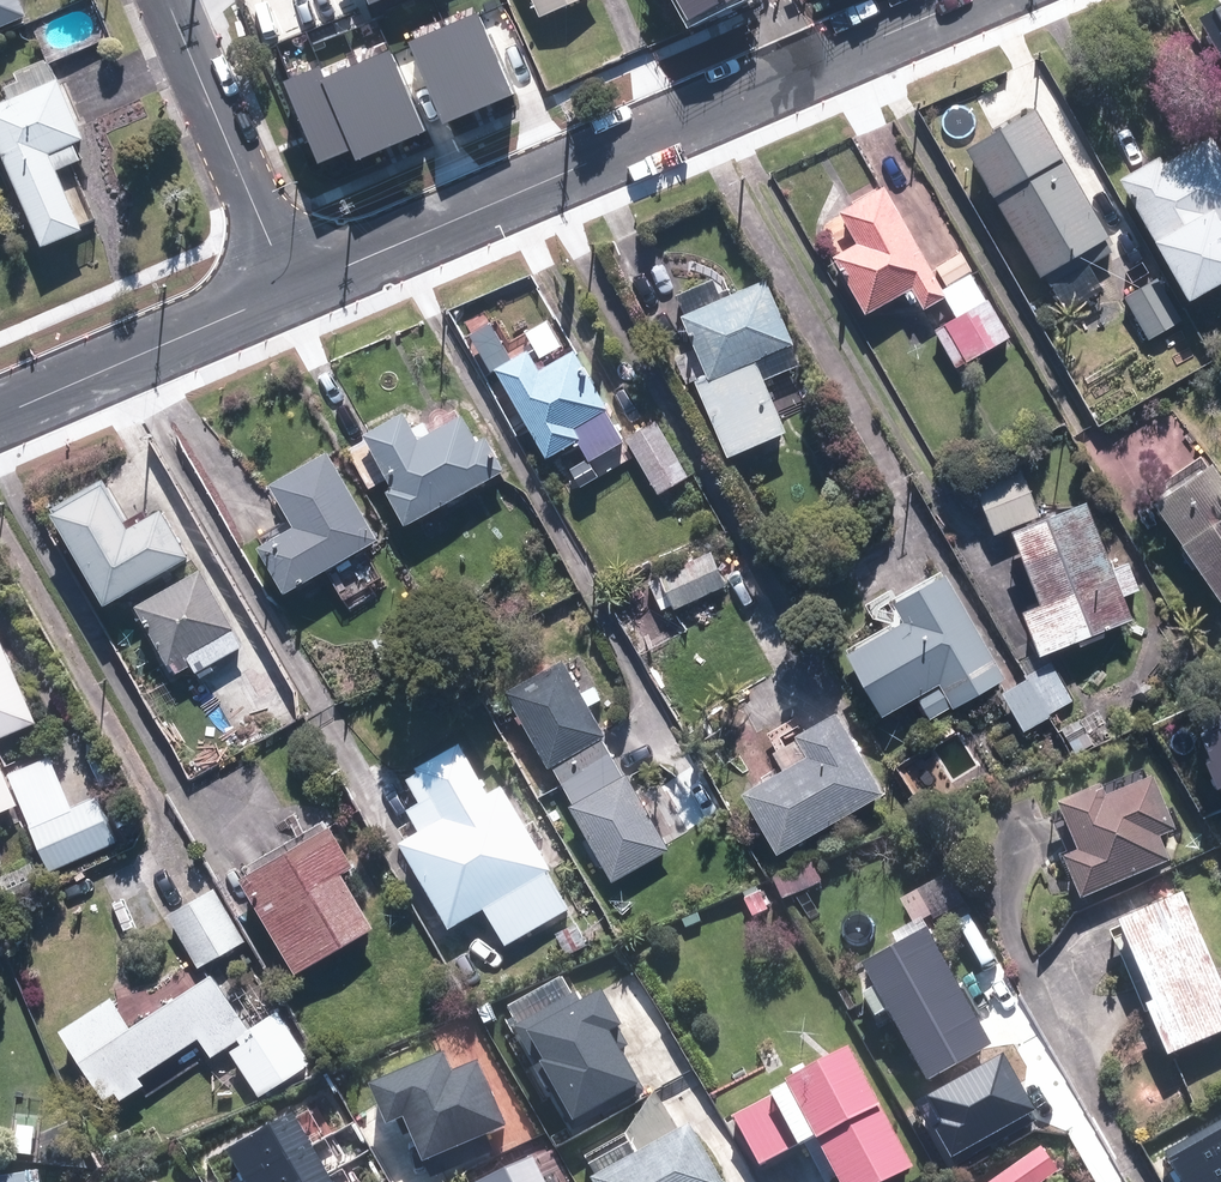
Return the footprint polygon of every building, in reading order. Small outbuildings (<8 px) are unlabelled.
[(25,19),(17,0),(0,0),(0,29),(25,19)] [(544,14),(581,0),(539,0),(544,14)] [(719,3),(717,0),(676,0),(688,20),(719,3)] [(480,108),(513,95),(479,13),(446,26),(480,108)] [(443,124),(480,108),(446,26),(408,42),(443,124)] [(390,50),(356,64),(390,145),(424,131),(390,50)] [(356,64),(322,78),(351,149),(355,159),(390,145),(356,64)] [(351,149),(322,78),(318,67),(283,81),(317,163),(351,149)] [(0,106),(0,156),(40,247),(80,229),(55,174),(91,158),(57,81),(0,106)] [(1047,104),(976,143),(1055,286),(1126,247),(1047,104)] [(1129,174),(1196,298),(1220,284),(1220,130),(1219,127),(1129,174)] [(891,180),(821,217),(872,311),(920,286),(932,308),(951,297),(962,317),(939,329),(960,367),(1014,338),(978,271),(949,287),(891,180)] [(949,285),(975,271),(979,269),(967,248),(937,264),(943,274),(949,285)] [(704,344),(678,355),(691,384),(703,379),(736,454),(796,428),(765,358),(803,342),(774,275),(689,311),(704,344)] [(1165,278),(1131,294),(1151,338),(1186,321),(1165,278)] [(536,345),(502,366),(556,456),(584,438),(596,458),(634,436),(580,347),(548,366),(536,345)] [(413,409),(349,444),(374,488),(391,479),(415,523),(512,469),(492,433),(485,437),(469,410),(438,428),(432,417),(421,423),(413,409)] [(662,423),(632,440),(663,495),(693,479),(662,423)] [(269,543),(295,588),(387,537),(336,448),(280,479),(305,523),(269,543)] [(1164,497),(1220,581),(1220,459),(1164,497)] [(1027,462),(980,480),(1000,532),(1047,514),(1027,462)] [(64,502),(119,600),(203,552),(175,502),(141,522),(114,474),(64,502)] [(1030,604),(1049,652),(1142,616),(1133,591),(1148,586),(1136,557),(1122,563),(1096,498),(1019,528),(1046,598),(1030,604)] [(717,548),(652,579),(669,614),(734,583),(717,548)] [(210,568),(145,602),(186,679),(251,645),(210,568)] [(1013,677),(955,568),(897,599),(907,617),(854,646),(891,713),(924,695),(937,718),(1013,677)] [(0,618),(0,813),(28,802),(1,737),(49,718),(8,615),(0,618)] [(572,655),(512,688),(619,879),(678,846),(636,771),(629,774),(608,737),(615,733),(572,655)] [(1056,664),(1009,689),(1030,728),(1077,703),(1056,664)] [(753,787),(788,849),(893,790),(846,706),(806,728),(818,750),(753,787)] [(1104,707),(1067,726),(1082,755),(1119,735),(1104,707)] [(1201,736),(1220,783),(1220,728),(1201,736)] [(511,941),(581,902),(511,780),(499,787),(470,737),(416,768),(432,795),(416,803),(427,822),(407,833),(459,925),(491,906),(511,941)] [(1069,858),(1087,901),(1179,861),(1169,838),(1183,832),(1155,767),(1065,805),(1085,851),(1069,858)] [(103,792),(34,822),(56,871),(125,841),(103,792)] [(343,820),(250,871),(305,970),(387,924),(355,867),(366,861),(343,820)] [(813,867),(784,881),(794,902),(824,888),(813,867)] [(221,884),(173,911),(204,968),(252,941),(221,884)] [(1194,892),(1114,924),(1151,1016),(1158,1014),(1174,1054),(1220,1035),(1220,960),(1194,892)] [(939,929),(872,963),(885,988),(873,995),(886,1020),(899,1014),(934,1082),(1000,1048),(939,929)] [(122,989),(67,1024),(118,1103),(154,1080),(150,1073),(206,1037),(218,1056),(235,1045),(266,1093),(318,1060),(283,1007),(258,1023),(223,968),(142,1020),(122,989)] [(574,989),(514,1025),(572,1122),(640,1081),(608,1029),(617,1024),(597,991),(581,1001),(574,989)] [(860,1045),(831,1059),(832,1062),(808,1074),(804,1064),(793,1069),(800,1083),(737,1114),(763,1166),(824,1135),(847,1181),(890,1181),(919,1168),(888,1106),(890,1105),(860,1045)] [(401,1114),(422,1161),(505,1124),(476,1060),(449,1072),(440,1053),(372,1083),(388,1119),(401,1114)] [(1021,1101),(996,1056),(949,1083),(974,1127),(1021,1101)] [(700,1122),(683,1131),(661,1091),(634,1134),(593,1156),(607,1181),(731,1181),(700,1122)] [(311,1146),(293,1114),(227,1151),(244,1181),(247,1181),(311,1146)] [(1183,1181),(1187,1181),(1220,1164),(1220,1121),(1166,1151),(1183,1181)] [(327,1174),(311,1146),(247,1181),(311,1181),(327,1174)] [(1046,1146),(994,1181),(1048,1181),(1064,1171),(1046,1146)] [(490,1181),(555,1181),(543,1157),(490,1181)] [(1187,1181),(1220,1181),(1220,1164),(1187,1181)] [(32,1173),(0,1178),(0,1181),(33,1181),(32,1173)] [(327,1174),(311,1181),(331,1181),(327,1174)]
